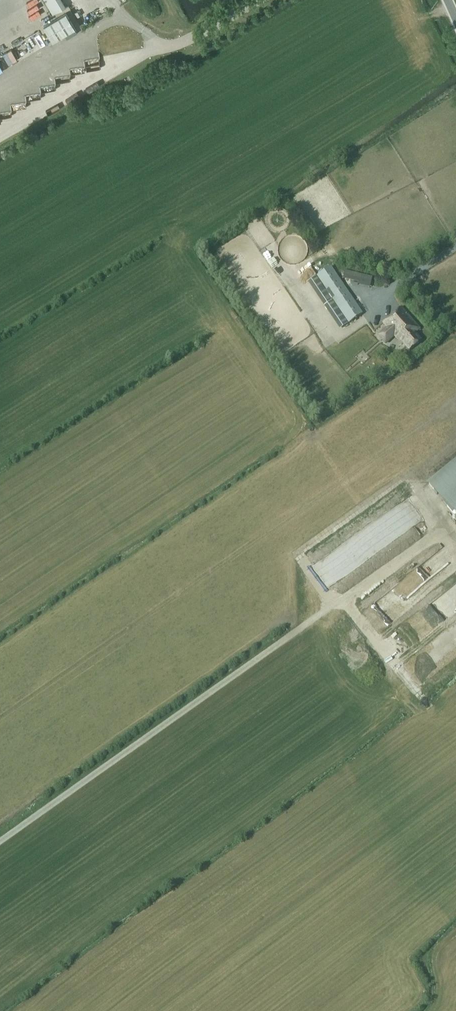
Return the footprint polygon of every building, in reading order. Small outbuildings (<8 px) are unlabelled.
[(53,14),(68,6),(64,0),(46,0),(53,14)] [(66,12),(43,25),(53,41),(75,28),(66,12)] [(363,314),(331,266),(317,276),(320,280),(327,290),(326,291),(332,299),(333,299),(349,323),(363,314)] [(343,279),(370,286),(372,278),(345,271),(343,279)] [(420,329),(401,307),(383,323),(386,327),(377,336),(385,345),(395,337),(397,339),(399,338),(410,351),(420,341),(414,334),(420,329)] [(428,483),(455,518),(455,460),(428,483)]
